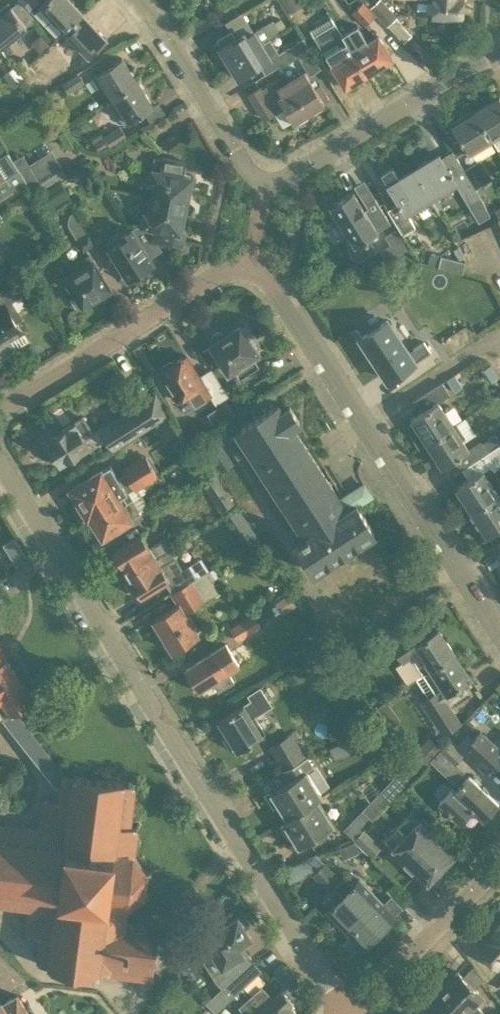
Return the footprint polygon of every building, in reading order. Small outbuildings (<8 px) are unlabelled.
[(25,25),(34,17),(20,0),(18,0),(10,6),(7,2),(0,8),(0,46),(25,25)] [(30,9),(38,0),(21,0),(30,9)] [(64,31),(81,13),(69,0),(44,0),(39,5),(64,31)] [(290,11),(302,4),(299,0),(283,0),(290,11)] [(363,0),(352,11),(365,24),(376,14),(370,7),(363,0)] [(370,7),(376,14),(386,25),(387,24),(396,17),(397,16),(382,0),(378,0),(370,7)] [(432,15),(461,17),(462,0),(433,0),(432,15)] [(106,39),(81,13),(64,31),(88,56),(106,39)] [(329,63),(344,87),(363,75),(349,51),(351,50),(341,35),(342,34),(331,17),(309,31),(329,63)] [(396,17),(387,24),(402,41),(411,34),(396,17)] [(219,48),(229,63),(269,38),(280,31),(273,19),(245,35),(244,32),(219,48)] [(279,49),(302,36),(294,23),(272,36),(279,49)] [(343,34),(342,34),(341,35),(351,50),(349,51),(363,75),(391,58),(377,34),(367,40),(358,24),(343,34)] [(284,62),(276,50),(269,38),(229,63),(238,79),(261,64),(267,73),(284,62)] [(303,39),(297,42),(302,51),(304,50),(308,47),(303,39)] [(302,51),(296,54),(309,76),(321,68),(308,47),(304,50),(302,51)] [(91,77),(106,100),(137,80),(121,56),(97,72),(97,73),(91,77)] [(14,66),(15,68),(18,73),(28,65),(27,63),(28,62),(24,58),(14,66)] [(28,65),(18,73),(22,78),(25,81),(36,72),(28,62),(27,63),(28,65)] [(299,72),(287,80),(309,114),(325,104),(324,103),(330,99),(320,84),(315,87),(308,77),(304,80),(299,72)] [(62,84),(68,93),(84,83),(78,74),(62,84)] [(293,124),(309,114),(287,80),(282,83),(279,78),(262,88),(260,86),(247,94),(263,121),(283,108),(293,124)] [(153,105),(137,80),(106,100),(122,124),(128,120),(129,121),(132,119),(135,120),(140,117),(140,114),(153,105)] [(499,96),(475,110),(492,138),(498,148),(499,147),(499,97),(499,96)] [(452,124),(469,152),(492,138),(475,110),(465,116),(464,114),(452,121),(453,123),(452,124)] [(104,136),(102,133),(91,140),(97,150),(108,144),(110,147),(127,137),(120,125),(104,136)] [(482,197),(476,188),(464,169),(453,150),(442,156),(440,153),(415,168),(432,197),(456,182),(469,205),(482,197)] [(27,182),(7,152),(0,156),(0,199),(27,182)] [(154,182),(151,197),(186,203),(191,176),(182,174),(184,161),(162,156),(161,159),(153,157),(148,181),(154,182)] [(480,159),(464,169),(476,188),(491,179),(480,159)] [(35,175),(43,189),(67,174),(59,160),(35,175)] [(408,212),(432,197),(415,168),(400,177),(394,166),(382,173),(399,202),(389,209),(404,234),(417,226),(408,212)] [(36,195),(46,211),(69,197),(59,181),(36,195)] [(356,259),(358,259),(363,256),(374,249),(367,237),(377,231),(353,192),(331,205),(349,235),(345,237),(350,253),(350,254),(351,255),(351,256),(352,257),(353,258),(354,258),(355,259),(356,259)] [(180,231),(186,203),(151,197),(148,213),(143,212),(140,228),(147,229),(153,240),(156,241),(172,244),(174,230),(180,231)] [(69,228),(83,252),(96,243),(81,221),(69,228)] [(149,255),(161,248),(156,241),(153,240),(147,229),(140,228),(134,226),(130,228),(129,227),(120,233),(122,236),(109,244),(128,275),(152,260),(149,255)] [(391,245),(381,251),(387,260),(406,248),(395,230),(386,236),(391,245)] [(430,252),(427,264),(461,273),(465,261),(430,252)] [(79,306),(111,287),(91,254),(75,264),(77,269),(67,275),(77,292),(73,295),(79,306)] [(12,301),(32,289),(25,277),(19,281),(13,270),(0,278),(0,288),(1,290),(0,290),(0,356),(13,348),(27,339),(16,322),(22,318),(12,301)] [(360,327),(365,333),(387,315),(383,309),(360,327)] [(360,337),(371,354),(377,363),(387,379),(430,351),(424,341),(407,351),(387,319),(362,335),(360,337)] [(254,339),(246,327),(244,329),(241,326),(226,336),(224,333),(221,332),(219,332),(216,332),(214,334),(213,336),(213,338),(213,341),(215,343),(212,345),(231,373),(236,370),(241,378),(260,366),(254,357),(260,354),(251,341),(254,339)] [(199,375),(187,356),(163,371),(181,400),(191,394),(197,403),(223,387),(211,368),(199,375)] [(490,365),(483,370),(490,382),(497,377),(490,365)] [(447,379),(454,391),(462,386),(454,374),(447,379)] [(425,411),(412,419),(427,442),(455,424),(440,401),(451,393),(444,382),(418,400),(425,411)] [(66,461),(65,460),(82,449),(84,451),(104,438),(111,449),(164,417),(150,394),(91,431),(81,416),(75,420),(74,418),(63,425),(64,427),(50,436),(48,434),(40,439),(44,446),(46,444),(55,459),(53,460),(57,467),(66,461)] [(227,399),(208,412),(216,425),(236,412),(227,399)] [(366,537),(374,531),(358,506),(375,495),(365,479),(338,496),(292,426),(299,422),(289,406),(282,411),(278,404),(229,436),(241,454),(248,449),(305,536),(295,543),(313,571),(330,560),(338,571),(334,573),(361,614),(401,588),(375,547),(373,547),(366,537)] [(443,466),(456,458),(463,469),(489,451),(480,438),(469,445),(455,424),(427,442),(443,466)] [(208,447),(221,469),(234,461),(221,439),(208,447)] [(489,451),(463,469),(470,479),(457,488),(473,511),(499,494),(484,470),(492,465),(495,468),(499,463),(499,444),(489,451)] [(88,516),(90,515),(158,472),(146,452),(123,467),(126,472),(119,477),(110,462),(70,487),(88,516)] [(159,474),(158,472),(90,515),(103,536),(141,512),(133,498),(140,494),(136,488),(159,474)] [(217,474),(203,484),(222,512),(236,502),(217,474)] [(174,487),(149,502),(156,512),(180,497),(174,487)] [(499,527),(499,495),(499,494),(473,511),(488,535),(499,527)] [(237,506),(224,515),(245,548),(259,539),(237,506)] [(116,564),(121,564),(126,573),(176,542),(171,534),(149,547),(141,533),(113,551),(114,553),(112,557),(116,564)] [(15,535),(2,543),(17,567),(30,560),(15,535)] [(169,548),(176,543),(176,542),(126,573),(131,581),(129,586),(133,593),(139,593),(140,596),(165,581),(171,590),(208,567),(201,556),(197,559),(196,558),(181,568),(169,548)] [(198,633),(185,613),(205,601),(218,592),(206,571),(209,569),(208,567),(171,590),(168,592),(176,604),(154,618),(164,635),(162,636),(169,646),(170,645),(172,649),(198,633)] [(289,593),(276,601),(283,611),(296,603),(289,593)] [(263,625),(254,612),(230,627),(238,640),(263,625)] [(419,659),(427,671),(456,653),(440,629),(416,645),(412,640),(396,651),(403,662),(408,658),(410,660),(421,653),(423,656),(419,659)] [(233,681),(227,671),(240,663),(227,643),(186,669),(190,675),(186,678),(194,689),(197,687),(198,689),(212,680),(218,691),(233,681)] [(6,715),(15,709),(33,698),(2,649),(0,646),(0,719),(6,715)] [(472,678),(456,653),(427,671),(435,682),(440,683),(441,685),(433,690),(434,692),(420,701),(442,736),(461,721),(446,699),(462,689),(460,685),(472,678)] [(252,718),(263,711),(259,705),(268,699),(260,686),(247,694),(250,699),(243,704),(243,703),(217,719),(226,733),(223,737),(229,747),(234,746),(236,749),(261,734),(252,718)] [(15,709),(6,715),(13,726),(11,727),(13,730),(15,728),(22,737),(19,739),(21,742),(24,740),(30,748),(28,750),(29,753),(32,751),(39,760),(36,762),(38,765),(41,763),(47,771),(45,773),(47,776),(50,774),(58,785),(61,785),(60,798),(48,796),(44,792),(41,794),(44,799),(43,812),(39,814),(37,827),(24,825),(24,821),(20,820),(19,825),(7,823),(7,819),(3,819),(3,823),(0,822),(0,902),(8,903),(7,908),(12,909),(13,904),(26,906),(24,916),(28,920),(26,932),(20,936),(23,939),(28,936),(41,937),(39,949),(34,948),(33,953),(38,954),(37,963),(48,964),(48,967),(98,974),(98,970),(152,978),(158,933),(124,928),(127,903),(142,892),(147,895),(149,891),(144,888),(146,871),(152,870),(151,866),(144,867),(133,853),(137,827),(141,823),(139,820),(134,824),(129,823),(130,812),(135,812),(136,808),(130,807),(132,796),(137,796),(138,792),(132,791),(133,783),(124,782),(124,779),(75,773),(75,775),(63,774),(58,767),(60,766),(58,764),(56,765),(49,756),(52,754),(50,752),(48,754),(41,744),(43,742),(41,740),(39,742),(33,733),(35,732),(33,728),(30,730),(24,722),(26,720),(24,717),(22,718),(15,709)] [(479,729),(473,735),(460,750),(464,754),(485,773),(494,765),(499,771),(499,748),(479,729)] [(346,737),(354,751),(364,745),(357,732),(346,737)] [(404,763),(417,774),(441,747),(429,736),(404,763)] [(454,764),(464,754),(460,750),(455,744),(450,740),(440,751),(454,764)] [(277,757),(283,767),(303,755),(298,745),(277,757)] [(280,786),(265,795),(273,808),(277,805),(285,818),(280,821),(281,822),(322,796),(306,771),(311,767),(305,757),(275,777),(280,786)] [(410,779),(400,769),(362,810),(372,820),(410,779)] [(469,776),(454,791),(452,789),(439,802),(460,822),(472,809),(483,820),(498,804),(469,776)] [(322,797),(322,796),(281,822),(297,848),(308,841),(311,845),(324,837),(321,833),(334,825),(318,800),(322,797)] [(409,812),(396,826),(440,869),(457,852),(421,817),(418,821),(409,812)] [(425,885),(440,869),(396,826),(383,839),(393,848),(390,850),(425,885)] [(363,827),(354,838),(371,854),(381,843),(363,827)] [(302,870),(312,866),(307,861),(300,863),(302,870)] [(326,861),(318,869),(334,885),(334,884),(329,879),(336,872),(326,861)] [(327,891),(334,885),(318,869),(311,875),(327,891)] [(348,874),(335,886),(379,931),(395,915),(393,914),(402,905),(391,894),(383,903),(359,879),(356,882),(348,874)] [(363,947),(379,931),(335,886),(323,898),(331,907),(327,910),(351,934),(343,942),(353,953),(362,945),(363,947)] [(216,981),(223,989),(208,1002),(215,1012),(260,971),(252,962),(246,952),(243,954),(239,947),(251,939),(237,917),(228,923),(226,920),(222,919),(212,925),(211,929),(213,932),(203,938),(225,973),(216,981)] [(495,926),(483,938),(487,942),(478,950),(497,968),(498,967),(499,969),(499,931),(495,926)] [(284,964),(273,974),(285,987),(295,979),(284,964)] [(472,966),(464,975),(456,967),(426,997),(443,1013),(486,1013),(475,1003),(484,995),(476,987),(483,980),(472,966)] [(251,996),(267,1013),(298,1013),(289,1004),(292,1002),(281,991),(273,998),(262,986),(251,996)] [(3,997),(0,998),(0,1013),(30,1013),(18,993),(5,1001),(3,997)] [(251,996),(240,1005),(248,1013),(267,1013),(251,996)]
